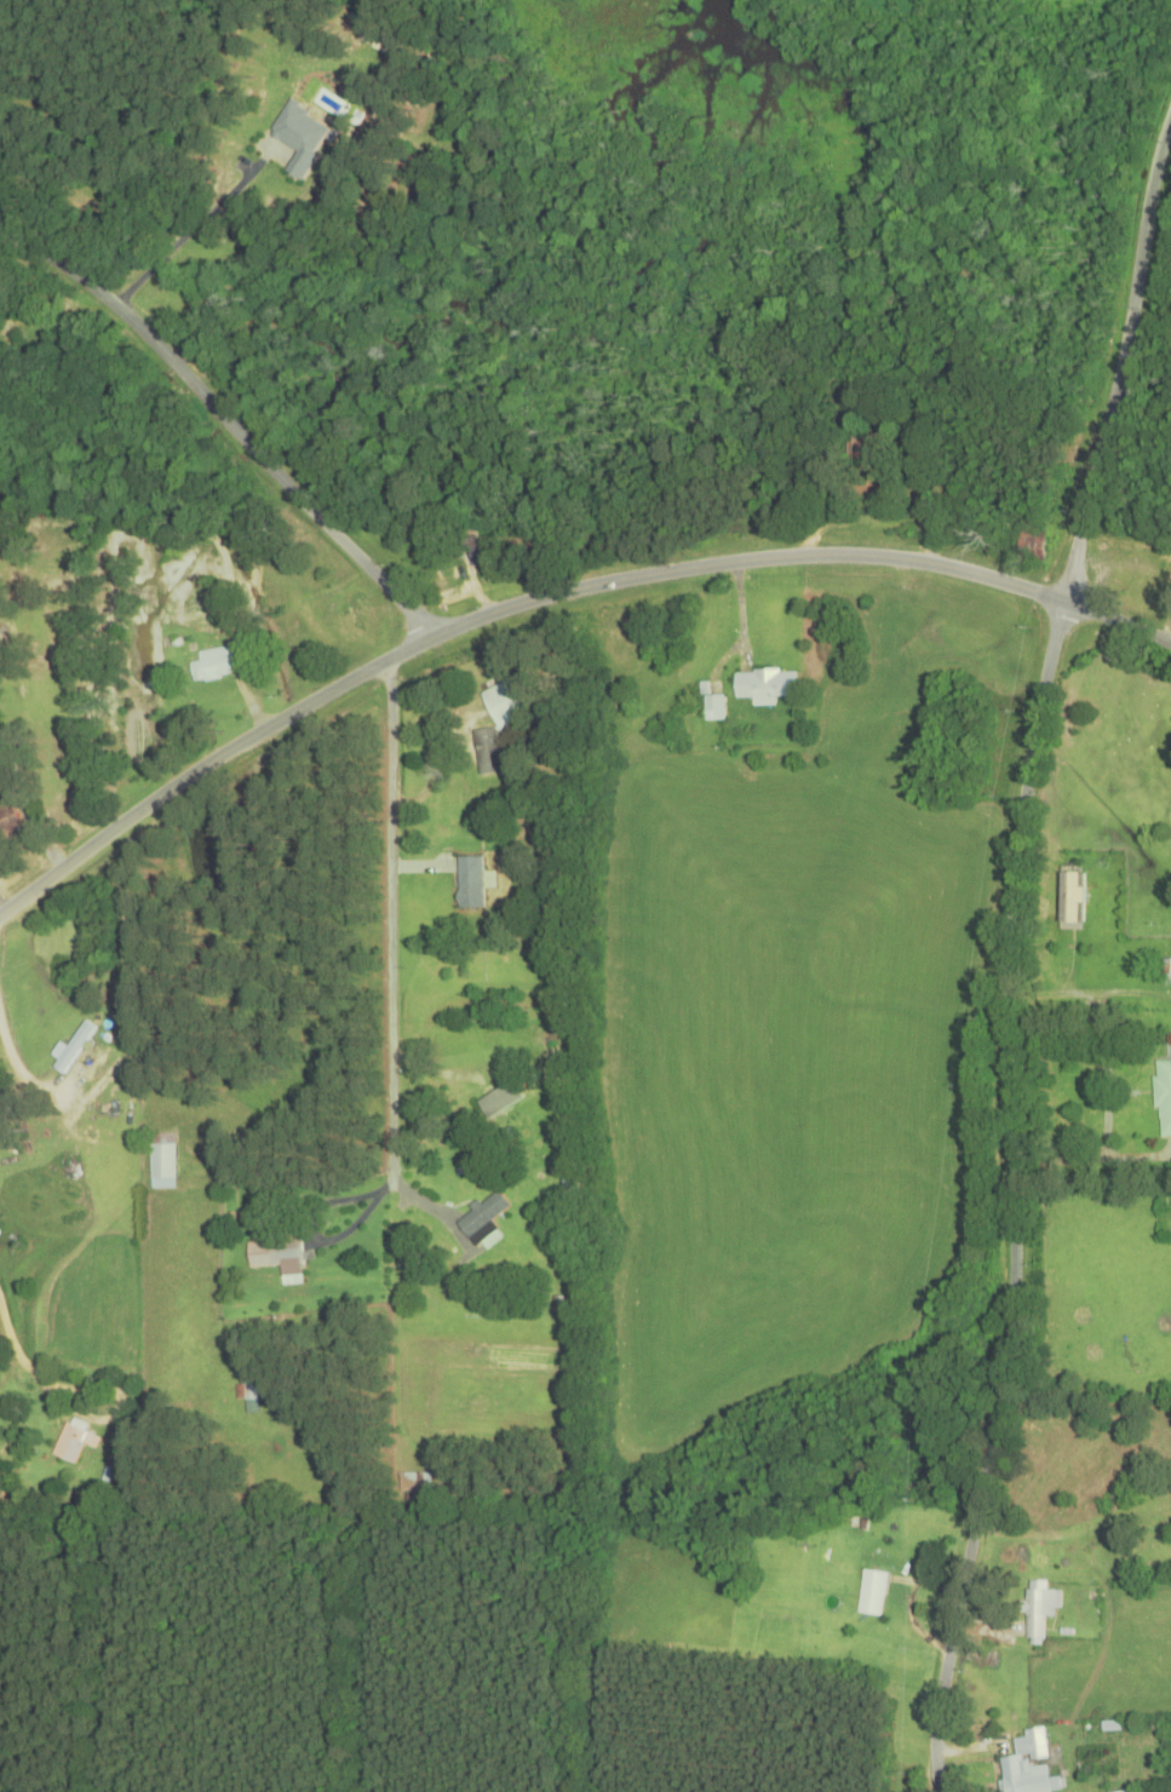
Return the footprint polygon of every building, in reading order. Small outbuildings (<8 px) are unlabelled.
[(269,136),(296,151),(284,171),(302,181),(331,126),(287,102),(269,136)] [(873,461),(870,436),(848,438),(851,463),(873,461)] [(462,542),(473,567),(486,561),(475,536),(462,542)] [(192,682),(238,676),(233,648),(198,652),(199,663),(190,664),(192,682)] [(775,706),(775,697),(797,697),(797,672),(734,672),(734,698),(752,698),(752,706),(775,706)] [(491,720),(533,707),(524,678),(483,690),(491,720)] [(12,797),(0,800),(0,835),(22,828),(12,797)] [(457,858),(457,910),(483,910),(483,858),(457,858)] [(1059,931),(1083,931),(1083,872),(1059,872),(1059,931)] [(53,1069),(64,1076),(96,1028),(84,1021),(53,1069)] [(1154,1062),(1157,1138),(1170,1138),(1170,1061),(1154,1062)] [(175,1190),(175,1134),(149,1134),(149,1190),(175,1190)] [(495,1232),(488,1223),(509,1207),(497,1191),(455,1223),(474,1248),(495,1232)] [(248,1268),(280,1267),(280,1278),(302,1277),(300,1237),(246,1240),(248,1268)] [(259,1414),(258,1383),(236,1384),(236,1402),(246,1402),(247,1414),(259,1414)] [(51,1455),(74,1466),(85,1446),(95,1451),(100,1440),(67,1424),(51,1455)] [(431,1474),(398,1474),(398,1493),(431,1493),(431,1474)] [(887,1573),(862,1571),(857,1614),(882,1617),(887,1573)] [(1060,1592),(1047,1591),(1047,1582),(1026,1581),(1025,1646),(1043,1646),(1044,1617),(1060,1617),(1060,1592)] [(1005,1791),(1050,1791),(1047,1761),(1048,1761),(1045,1737),(1014,1740),(1016,1758),(1001,1759),(1005,1791)]
